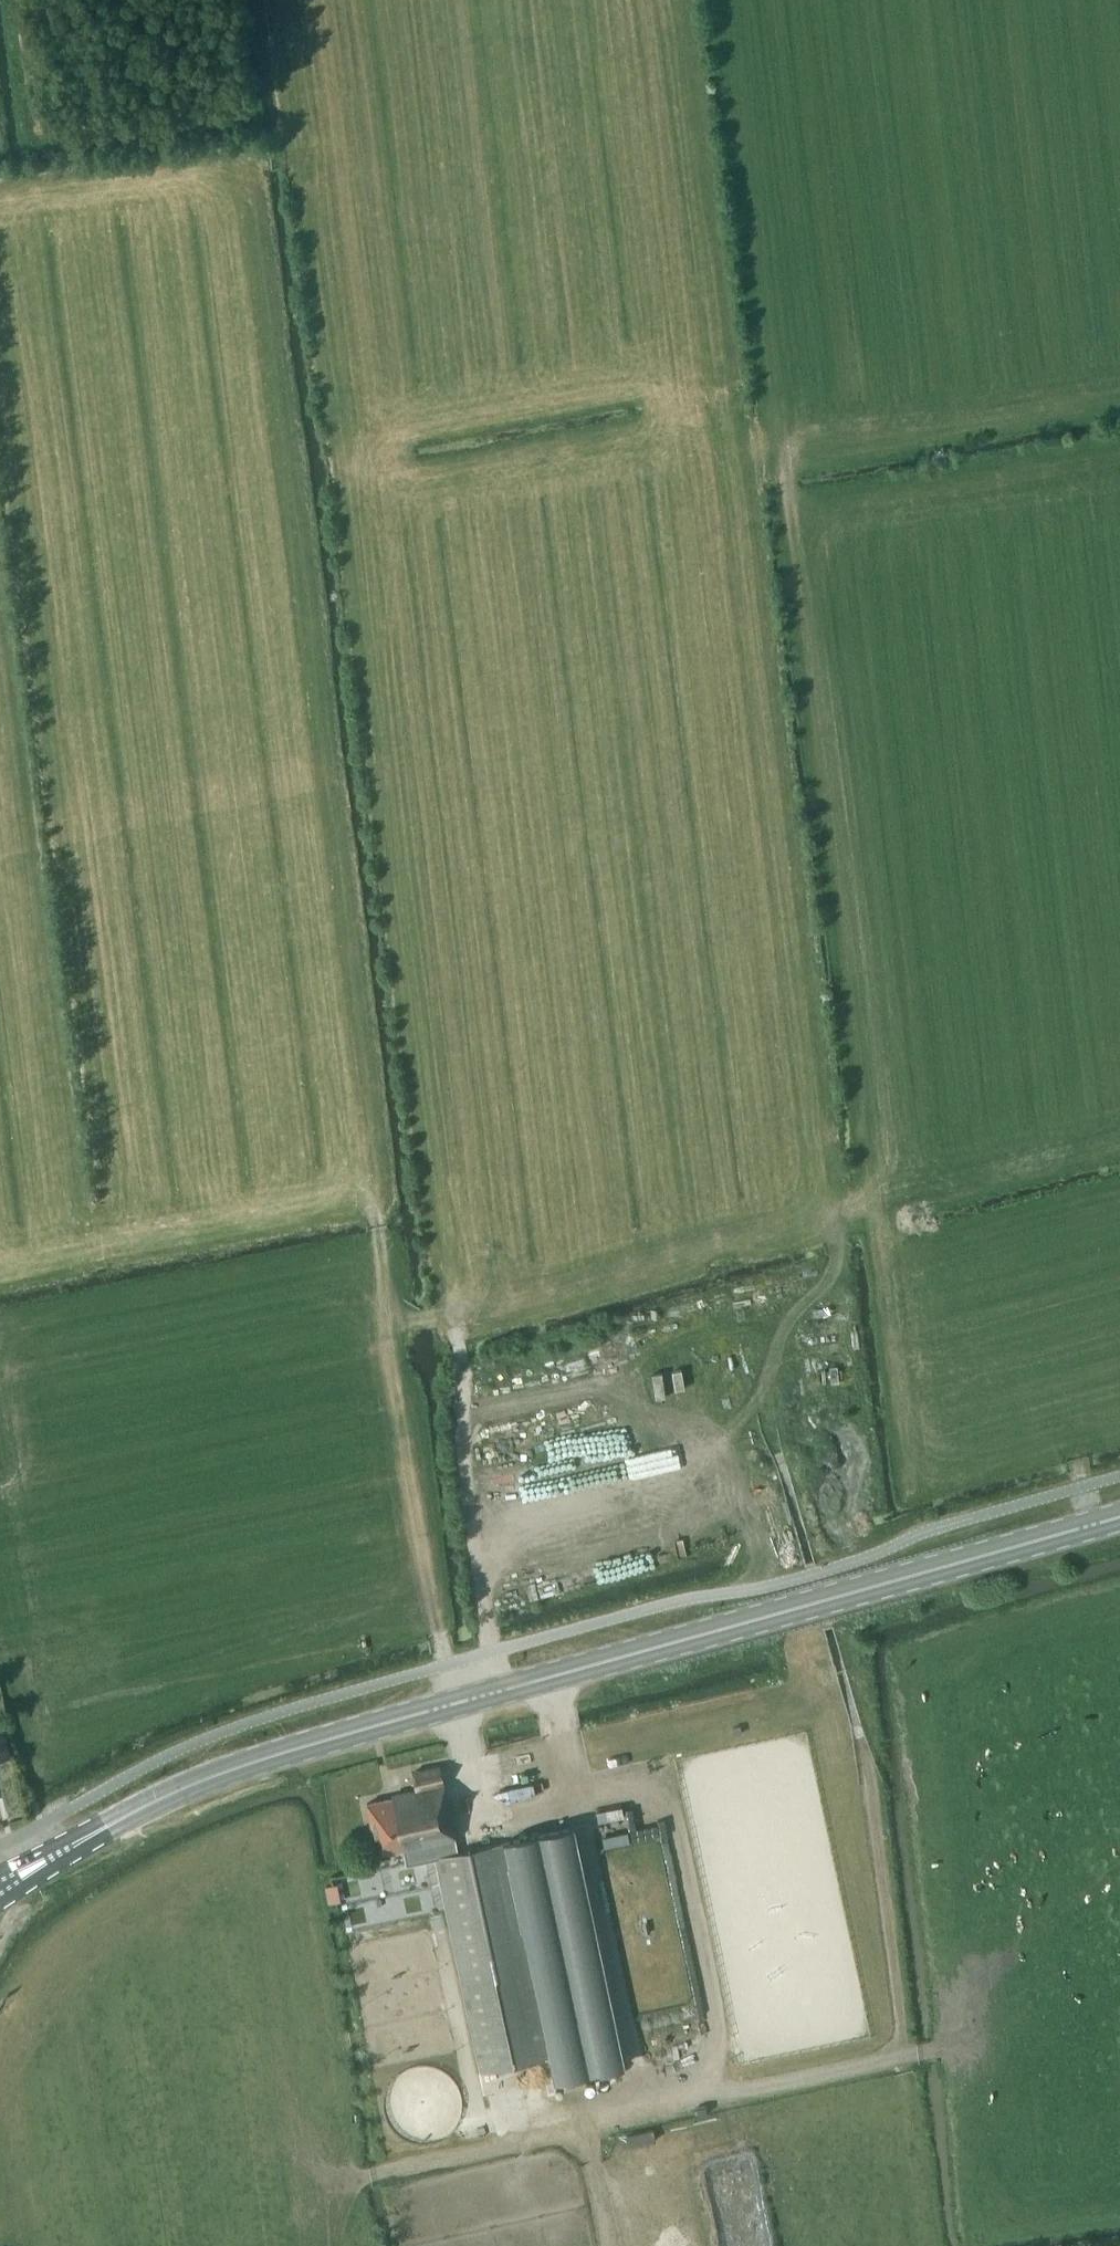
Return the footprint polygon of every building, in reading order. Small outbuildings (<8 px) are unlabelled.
[(5,1735),(0,1736),(0,1756),(9,1755),(5,1735)] [(437,1857),(483,2072),(552,2057),(505,1842),(459,1852),(440,1765),(412,1772),(416,1790),(391,1795),(392,1797),(367,1803),(378,1855),(405,1849),(408,1864),(437,1857)]
